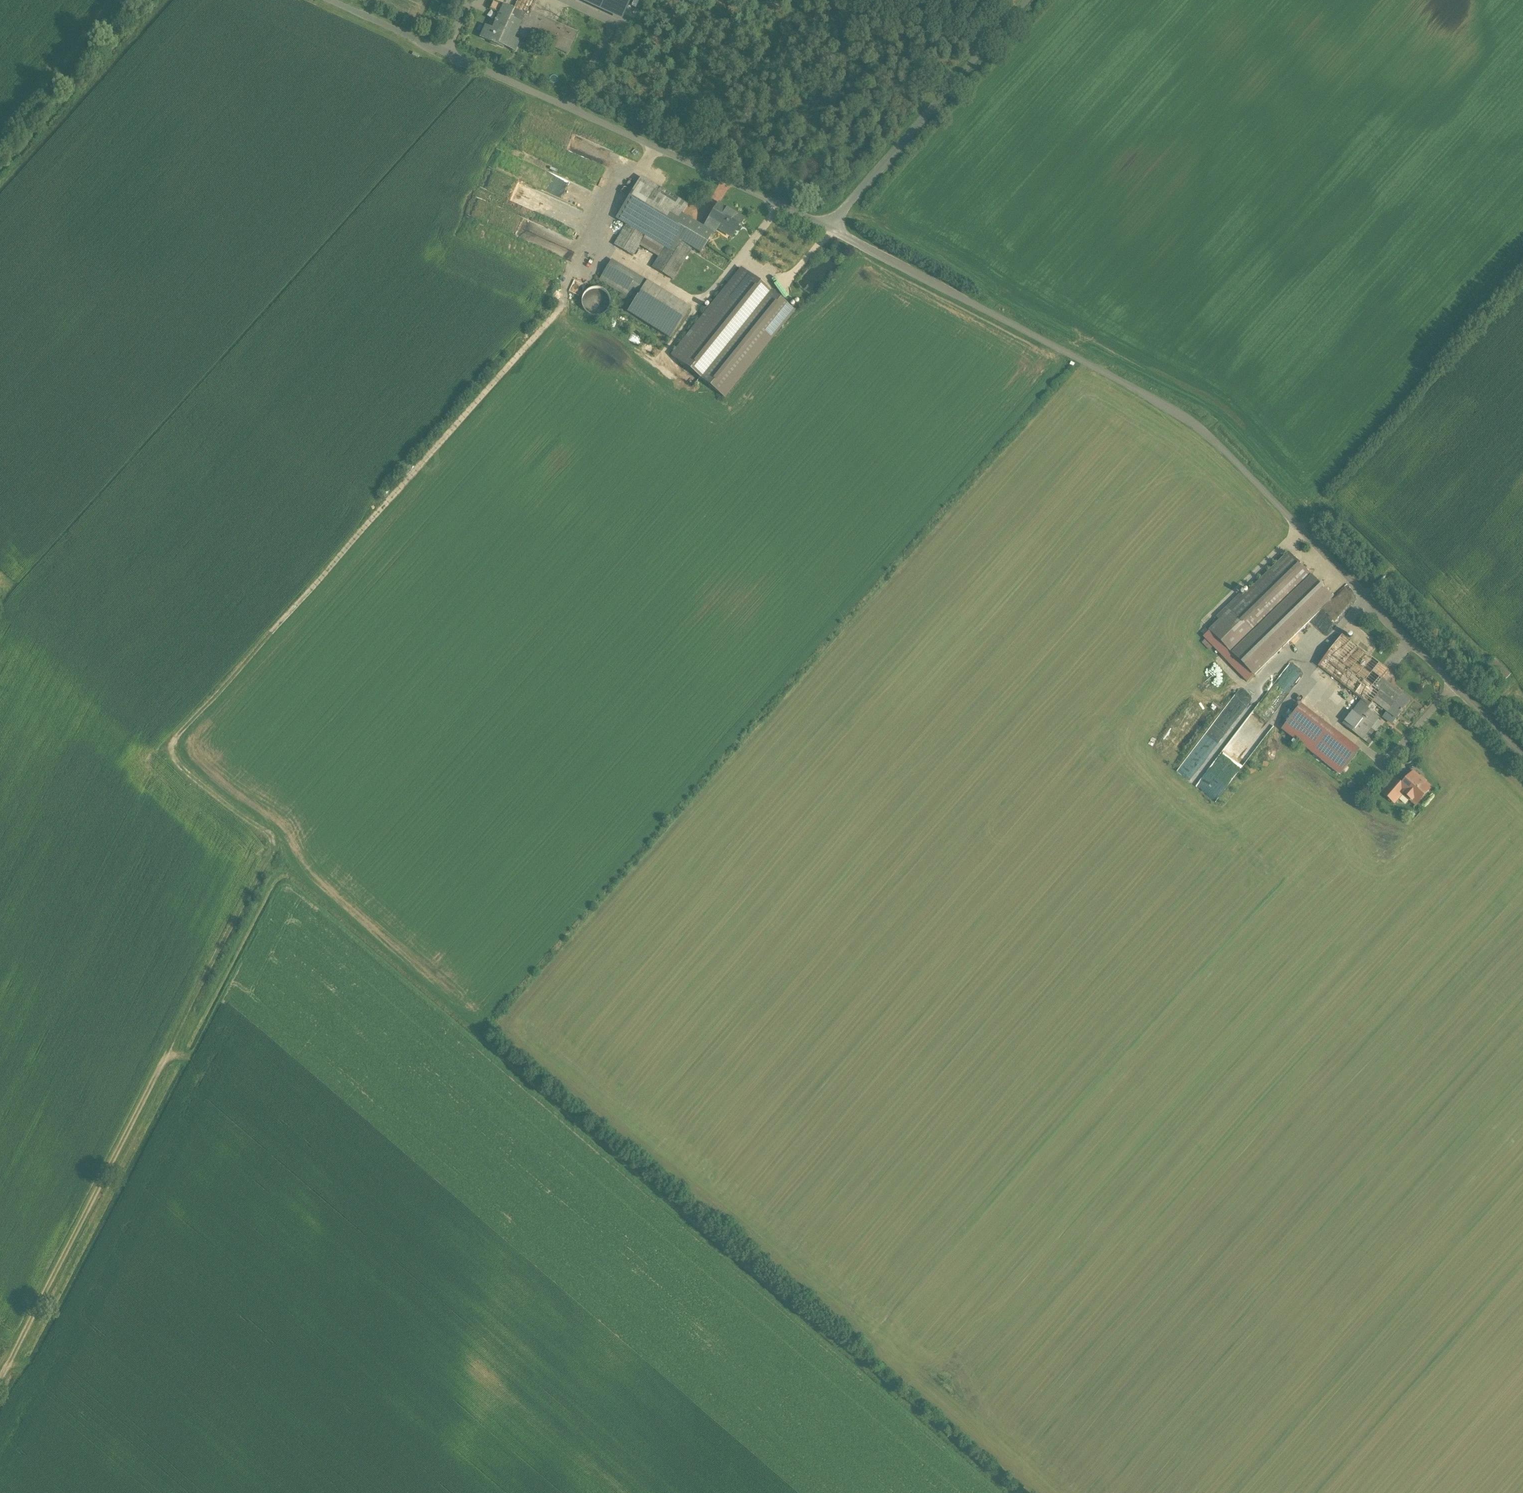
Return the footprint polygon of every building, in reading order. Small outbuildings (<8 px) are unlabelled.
[(506,0),(500,14),(492,30),(486,27),(482,37),(490,41),(491,43),(497,45),(499,45),(503,47),(515,50),(519,42),(513,39),(515,35),(527,10),(506,0)] [(490,9),(500,14),(506,0),(494,0),(490,9)] [(527,10),(531,11),(536,0),(506,0),(527,10)] [(619,9),(623,0),(599,0),(619,9)] [(531,11),(527,10),(515,35),(532,42),(534,38),(568,54),(577,32),(531,11)] [(688,205),(656,187),(641,177),(616,218),(627,224),(615,245),(633,256),(645,235),(665,247),(653,268),(673,280),(697,250),(675,237),(687,217),(688,205)] [(747,221),(724,207),(709,231),(702,227),(702,226),(687,217),(675,237),(697,250),(709,257),(714,248),(711,246),(718,236),(719,237),(723,230),(737,239),(747,221)] [(647,281),(611,260),(600,280),(635,300),(647,281)] [(741,268),(670,355),(724,399),(795,311),(741,268)] [(690,308),(647,281),(635,300),(628,311),(671,338),(690,308)] [(608,307),(609,301),(608,296),(605,292),(601,289),(595,288),(590,289),(586,292),(583,297),(582,302),(583,307),(586,311),(591,314),(596,315),(601,314),(606,311),(608,307)] [(1288,554),(1243,598),(1240,595),(1217,617),(1220,620),(1211,629),(1255,675),(1332,599),(1288,554)] [(1389,670),(1343,635),(1319,665),(1363,699),(1365,701),(1383,679),(1389,670)] [(1312,677),(1295,700),(1309,710),(1319,698),(1314,694),(1321,684),(1312,677)] [(1401,694),(1383,679),(1365,701),(1364,703),(1376,712),(1384,718),(1388,712),(1397,719),(1411,701),(1402,694),(1402,693),(1401,694)] [(1295,700),(1281,689),(1265,711),(1301,739),(1299,741),(1310,750),(1312,747),(1341,769),(1357,747),(1309,710),(1295,700)] [(1218,708),(1223,699),(1218,696),(1212,705),(1218,708)] [(1365,701),(1363,699),(1344,724),(1363,739),(1379,717),(1374,713),(1376,712),(1364,703),(1365,701)] [(1431,788),(1413,773),(1402,786),(1399,789),(1403,792),(1417,804),(1431,788)] [(1402,786),(1395,779),(1383,793),(1394,803),(1403,792),(1399,789),(1402,786)] [(851,1330),(847,1334),(854,1342),(858,1338),(851,1330)]
